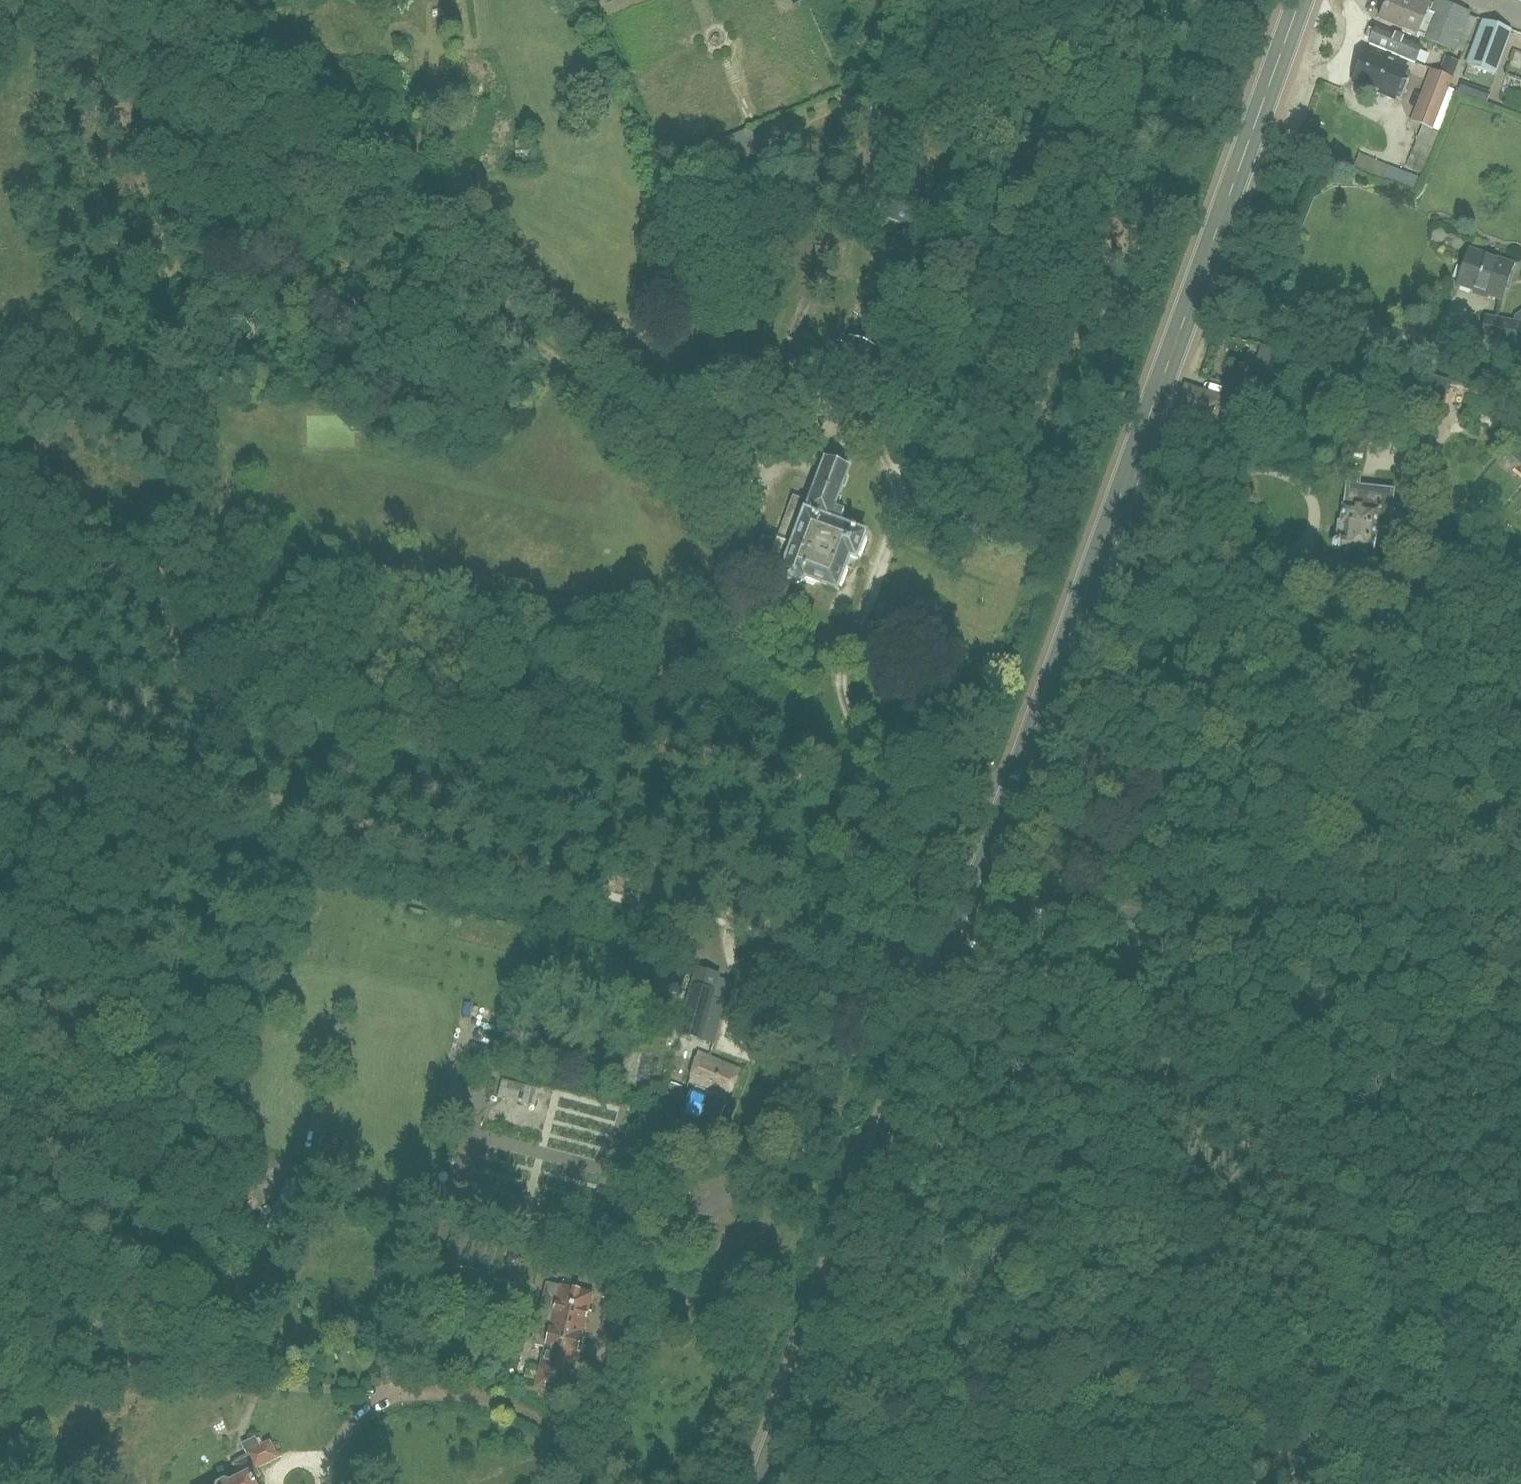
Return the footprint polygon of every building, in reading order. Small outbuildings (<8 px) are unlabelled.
[(1410,0),(1389,0),(1387,6),(1385,5),(1379,19),(1421,37),(1463,53),(1476,20),(1468,16),(1470,11),(1442,0),(1434,0),(1433,4),(1430,2),(1428,8),(1410,0)] [(1481,21),(1464,67),(1491,77),(1508,30),(1481,21)] [(1369,43),(1414,63),(1421,47),(1376,27),(1369,43)] [(1402,80),(1407,68),(1366,51),(1358,69),(1354,70),(1352,76),(1354,79),(1352,83),(1394,100),(1395,98),(1400,100),(1407,82),(1402,80)] [(1414,108),(1437,116),(1448,88),(1452,77),(1429,68),(1414,108)] [(1436,131),(1420,125),(1404,168),(1420,174),(1436,131)] [(1383,166),(1357,156),(1353,167),(1378,178),(1383,166)] [(931,217),(889,200),(884,218),(925,235),(931,217)] [(1457,284),(1500,299),(1512,264),(1469,249),(1457,284)] [(1484,315),(1479,338),(1503,342),(1501,355),(1520,359),(1520,322),(1484,315)] [(1413,372),(1406,414),(1441,420),(1449,379),(1413,372)] [(1520,464),(1520,439),(1516,435),(1504,449),(1520,464)] [(1453,512),(1477,532),(1520,481),(1520,465),(1505,451),(1453,512)] [(826,463),(811,502),(792,494),(767,561),(786,569),(784,574),(788,581),(796,584),(807,579),(836,590),(848,556),(856,559),(864,537),(839,527),(845,512),(834,508),(848,472),(826,463)] [(1375,539),(1374,539),(1375,526),(1389,528),(1393,489),(1358,485),(1360,474),(1346,473),(1345,484),(1344,484),(1342,505),(1340,522),(1337,522),(1335,536),(1338,536),(1338,538),(1334,538),(1330,541),(1330,545),(1333,549),(1337,549),(1336,552),(1340,553),(1339,566),(1368,569),(1369,556),(1373,557),(1375,539)] [(678,1036),(714,1045),(725,1002),(714,999),(721,975),(697,969),(693,986),(690,985),(678,1036)] [(695,1088),(728,1101),(740,1071),(701,1055),(689,1086),(695,1088)] [(498,1098),(535,1106),(539,1089),(503,1080),(498,1098)] [(728,1101),(695,1088),(683,1118),(693,1122),(690,1130),(703,1136),(707,1127),(716,1131),(728,1101)] [(286,1178),(265,1230),(286,1239),(307,1186),(286,1178)] [(473,1303),(480,1272),(460,1268),(452,1299),(473,1303)] [(514,1302),(517,1285),(514,1285),(514,1283),(513,1283),(514,1277),(498,1274),(497,1279),(495,1279),(494,1279),(491,1279),(487,1295),(490,1296),(488,1306),(508,1310),(510,1302),(514,1302)] [(566,1395),(591,1296),(562,1288),(557,1308),(542,1304),(532,1344),(547,1348),(537,1388),(566,1395)] [(253,1482),(261,1478),(257,1470),(280,1459),(271,1441),(260,1446),(257,1437),(241,1445),(248,1458),(233,1465),(240,1480),(232,1483),(254,1483),(253,1482)]
